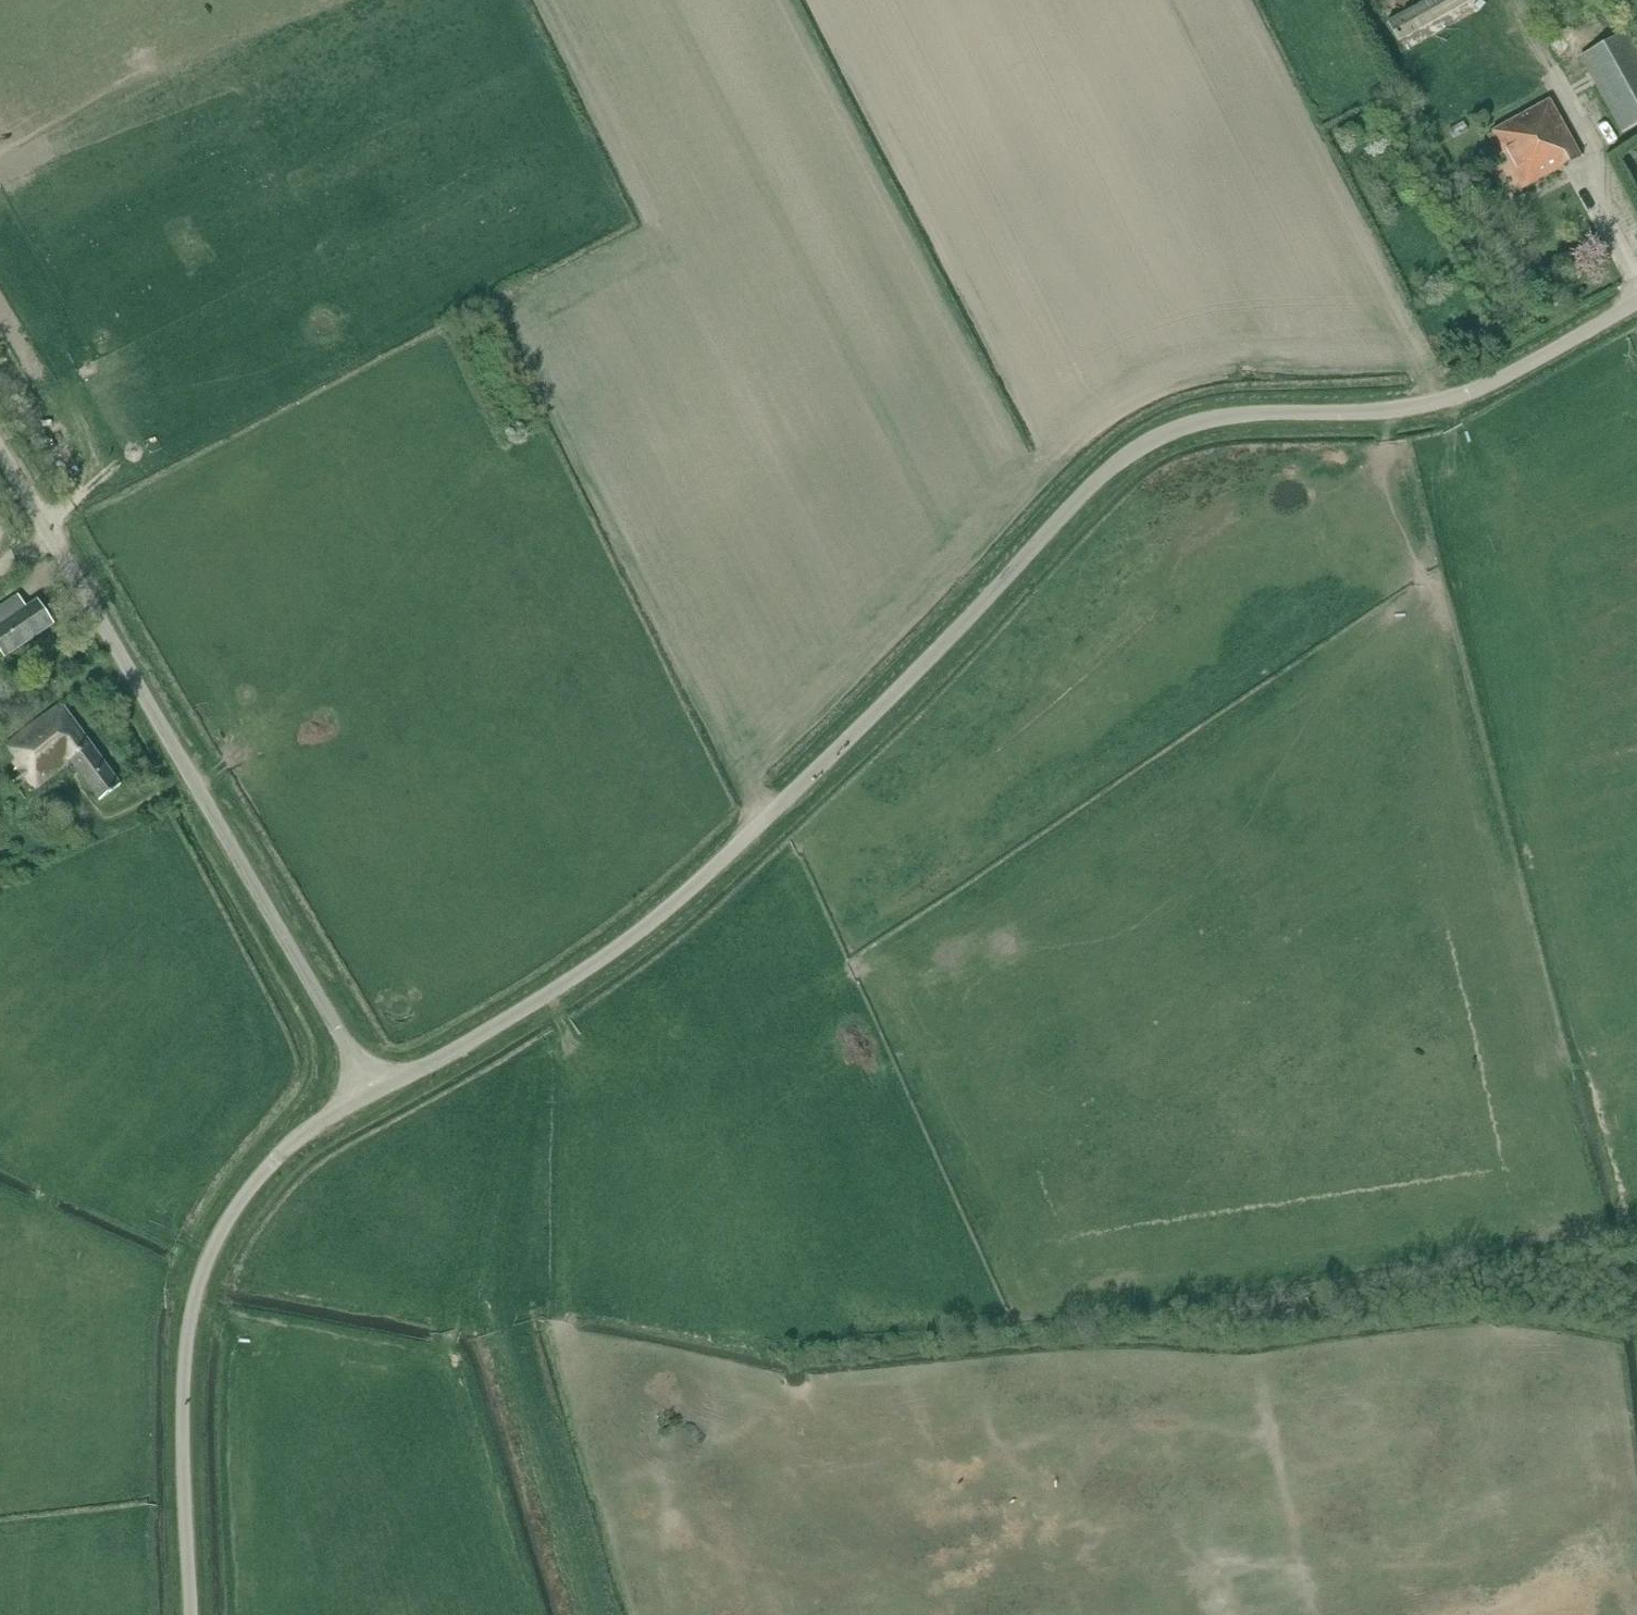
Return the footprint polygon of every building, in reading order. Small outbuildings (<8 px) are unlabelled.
[(1388,22),(1399,42),(1473,1),(1473,0),(1427,0),(1388,22)] [(1597,87),(1622,135),(1636,127),(1636,66),(1597,87)] [(1491,147),(1499,143),(1522,187),(1580,157),(1551,101),(1493,132),(1493,133),(1486,137),(1491,147)] [(0,607),(0,648),(6,656),(53,625),(38,601),(28,608),(19,594),(0,607)] [(63,704),(10,745),(19,756),(15,759),(19,764),(14,767),(18,772),(11,778),(16,784),(30,773),(39,785),(71,761),(102,800),(124,783),(63,704)]
